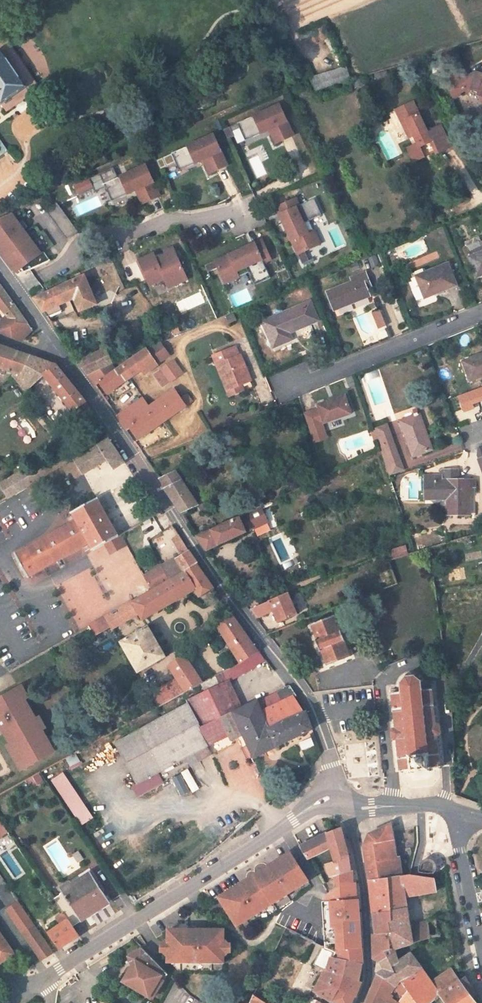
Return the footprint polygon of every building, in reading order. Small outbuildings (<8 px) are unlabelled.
[(0,42),(0,49),(29,92),(38,86),(6,38),(0,42)] [(1,105),(6,112),(31,95),(29,92),(0,49),(0,103),(1,105)] [(347,69),(311,80),(317,91),(351,81),(347,69)] [(454,75),(458,82),(468,77),(464,70),(454,75)] [(476,72),(468,77),(458,82),(454,75),(444,81),(454,99),(460,96),(460,93),(466,90),(467,93),(472,90),(479,93),(478,95),(481,96),(481,74),(476,72)] [(451,147),(441,125),(427,132),(413,102),(396,110),(402,123),(407,121),(414,137),(418,144),(408,149),(414,162),(424,157),(420,148),(431,142),(437,154),(451,147)] [(223,130),(228,139),(234,136),(232,132),(239,128),(243,136),(245,141),(269,130),(274,128),(276,133),(271,135),(276,144),(293,136),(279,105),(223,130)] [(414,137),(407,121),(402,123),(410,139),(414,137)] [(156,160),(160,170),(167,167),(165,162),(174,158),(177,166),(202,155),(206,153),(208,158),(204,159),(208,169),(226,161),(214,134),(156,160)] [(89,178),(94,189),(104,185),(112,201),(136,190),(140,188),(142,193),(138,195),(142,204),(160,196),(146,165),(111,181),(106,171),(89,178)] [(296,198),(276,207),(302,265),(314,259),(309,249),(320,244),(309,221),(321,215),(314,199),(299,206),(296,198)] [(45,211),(66,240),(77,232),(55,203),(45,211)] [(0,219),(0,252),(12,268),(18,264),(23,271),(47,260),(49,259),(43,251),(40,253),(23,229),(27,227),(22,220),(18,223),(11,214),(0,219)] [(481,243),(479,238),(466,243),(467,247),(467,248),(478,276),(481,274),(481,244),(481,243)] [(262,240),(204,265),(210,276),(220,272),(225,283),(239,277),(236,271),(246,267),(248,273),(254,285),(270,278),(264,263),(271,260),(262,240)] [(184,273),(172,247),(164,251),(165,254),(155,258),(153,253),(138,260),(149,285),(164,278),(168,287),(176,283),(174,278),(184,273)] [(376,256),(369,259),(373,268),(380,265),(376,256)] [(350,266),(353,271),(360,269),(358,263),(350,266)] [(448,265),(426,273),(417,277),(421,286),(425,298),(456,286),(448,265)] [(246,267),(236,271),(239,277),(248,273),(246,267)] [(412,275),(413,278),(417,277),(426,273),(425,270),(412,275)] [(174,278),(176,283),(187,279),(184,273),(174,278)] [(328,292),(335,310),(370,296),(367,290),(372,288),(366,273),(352,279),(353,282),(328,292)] [(84,276),(34,299),(43,312),(74,299),(80,312),(97,305),(84,276)] [(6,322),(0,329),(0,333),(22,340),(32,330),(0,285),(0,307),(5,313),(2,315),(4,318),(3,319),(6,322)] [(318,321),(311,302),(263,322),(274,348),(293,340),(289,333),(318,321)] [(380,310),(373,313),(380,329),(386,326),(380,310)] [(161,343),(146,349),(157,364),(170,356),(161,343)] [(0,346),(0,368),(14,372),(20,374),(31,356),(0,346)] [(236,347),(214,356),(218,366),(221,364),(231,389),(241,385),(251,381),(241,356),(239,356),(236,347)] [(106,349),(78,362),(88,375),(112,364),(106,349)] [(146,349),(116,370),(112,364),(88,375),(95,386),(99,382),(107,394),(141,370),(144,374),(157,364),(146,349)] [(471,381),(481,377),(481,355),(464,362),(471,381)] [(56,365),(31,356),(20,374),(14,372),(12,376),(26,392),(44,376),(81,422),(93,413),(86,402),(56,365)] [(155,378),(163,388),(182,374),(173,361),(156,373),(158,376),(155,378)] [(231,389),(221,364),(218,366),(227,391),(231,389)] [(244,391),(241,385),(231,389),(227,391),(230,396),(244,391)] [(458,394),(464,412),(475,408),(474,403),(481,401),(481,386),(458,394)] [(150,408),(143,398),(116,416),(127,431),(131,428),(138,439),(192,401),(187,394),(181,398),(174,387),(170,390),(172,393),(162,400),(164,404),(152,411),(150,408)] [(319,409),(304,414),(310,434),(323,429),(321,423),(324,422),(324,423),(351,414),(345,396),(318,405),(319,409)] [(164,404),(162,400),(150,408),(152,411),(164,404)] [(420,414),(401,421),(413,457),(432,450),(420,414)] [(389,475),(403,470),(387,426),(373,430),(377,440),(389,475)] [(310,434),(314,443),(327,439),(323,429),(310,434)] [(124,463),(109,440),(74,460),(75,462),(64,469),(66,473),(71,470),(75,477),(82,473),(83,475),(107,460),(113,470),(124,463)] [(0,484),(0,485),(8,498),(68,462),(61,451),(41,463),(39,461),(0,484)] [(447,499),(447,515),(470,515),(470,500),(466,500),(467,496),(473,496),(473,489),(475,489),(475,480),(458,480),(458,470),(442,470),(442,477),(425,477),(425,492),(436,492),(436,499),(447,499)] [(175,472),(160,479),(166,488),(165,489),(171,497),(175,503),(181,512),(198,505),(196,503),(182,481),(175,472)] [(93,551),(118,537),(105,513),(97,499),(72,512),(77,521),(15,555),(27,577),(89,543),(93,551)] [(204,499),(196,503),(198,505),(203,513),(209,510),(204,499)] [(207,550),(246,532),(244,527),(250,524),(252,530),(268,523),(261,507),(251,511),(239,517),(240,518),(197,537),(207,550)] [(250,524),(244,527),(246,532),(252,530),(250,524)] [(105,544),(111,554),(126,545),(121,535),(118,537),(105,544)] [(179,536),(174,540),(183,554),(189,550),(179,536)] [(151,591),(197,564),(189,550),(183,554),(176,558),(161,567),(143,577),(151,591)] [(212,587),(197,564),(151,591),(132,602),(139,613),(143,620),(195,589),(199,595),(212,587)] [(298,614),(289,593),(249,610),(255,619),(274,610),(279,622),(298,614)] [(139,613),(132,602),(131,601),(105,616),(111,627),(112,628),(139,613)] [(111,627),(105,616),(88,626),(94,637),(111,627)] [(232,616),(217,625),(241,663),(258,652),(232,616)] [(322,651),(328,666),(351,657),(345,642),(346,642),(341,630),(340,631),(334,616),(311,625),(317,640),(316,640),(320,652),(322,651)] [(138,673),(166,657),(148,627),(121,642),(138,673)] [(258,652),(241,663),(215,677),(219,685),(228,681),(239,676),(268,658),(262,650),(258,652)] [(186,692),(202,683),(184,655),(169,666),(186,692)] [(416,771),(416,770),(423,769),(424,770),(427,770),(427,772),(430,771),(429,769),(438,768),(438,769),(440,769),(440,768),(441,767),(441,765),(440,765),(439,755),(440,755),(440,753),(441,753),(440,751),(439,751),(438,744),(440,744),(440,742),(438,742),(437,735),(439,735),(441,733),(440,726),(438,724),(436,724),(435,717),(437,717),(437,715),(435,715),(434,708),(436,708),(436,706),(434,706),(432,689),(423,690),(423,689),(422,689),(422,682),(423,681),(422,679),(421,681),(415,676),(416,674),(414,674),(413,675),(406,676),(405,675),(404,675),(405,677),(400,683),(398,682),(398,684),(400,685),(400,691),(399,691),(400,692),(391,693),(393,710),(391,710),(391,713),(393,713),(393,720),(392,720),(392,722),(394,721),(394,729),(393,729),(391,731),(392,738),(394,740),(396,740),(397,747),(395,747),(395,749),(397,749),(398,756),(396,756),(396,758),(397,758),(397,760),(398,760),(399,770),(398,770),(398,772),(400,772),(400,774),(402,773),(402,772),(410,771),(411,773),(413,773),(413,772),(416,771)] [(241,709),(228,681),(219,685),(187,700),(188,703),(115,743),(137,784),(133,786),(138,797),(163,784),(157,773),(186,758),(190,766),(211,755),(207,747),(229,736),(241,730),(243,734),(254,757),(312,729),(306,712),(305,713),(295,698),(297,696),(290,686),(279,692),(283,701),(271,707),(267,698),(261,701),(260,700),(241,709)] [(23,686),(18,688),(24,699),(29,696),(23,686)] [(0,698),(0,724),(11,744),(17,754),(18,756),(24,766),(25,767),(54,751),(42,729),(36,719),(24,699),(18,688),(6,695),(0,698)] [(271,707),(283,701),(279,692),(267,698),(271,707)] [(40,717),(36,719),(42,729),(46,727),(40,717)] [(231,740),(243,734),(241,730),(229,736),(231,740)] [(11,744),(7,746),(13,757),(17,754),(11,744)] [(18,756),(14,758),(20,769),(24,766),(18,756)] [(182,797),(199,787),(188,769),(171,778),(182,797)] [(8,832),(2,824),(0,825),(0,838),(8,832)] [(396,858),(390,825),(369,834),(363,846),(369,881),(388,879),(402,876),(398,858),(396,858)] [(349,855),(341,827),(327,833),(332,848),(331,848),(335,861),(335,862),(349,855)] [(327,833),(300,847),(308,860),(331,848),(332,848),(327,833)] [(246,933),(299,899),(297,897),(312,888),(291,855),(282,860),(281,858),(228,892),(230,894),(221,900),(237,925),(240,924),(246,933)] [(331,878),(333,877),(352,871),(351,870),(349,855),(335,862),(335,861),(326,864),(331,878)] [(429,859),(428,859),(427,859),(424,859),(423,860),(421,861),(420,863),(419,864),(418,870),(418,872),(420,873),(423,874),(427,874),(431,874),(434,874),(435,873),(436,870),(437,868),(436,864),(434,862),(432,860),(429,859)] [(352,884),(352,871),(333,877),(337,888),(324,897),(325,901),(356,899),(355,890),(352,890),(352,884)] [(61,888),(64,893),(92,875),(90,872),(71,884),(70,882),(61,888)] [(421,876),(410,874),(402,876),(405,897),(423,894),(421,876)] [(64,893),(54,899),(63,912),(72,926),(110,903),(92,875),(64,893)] [(405,897),(402,876),(388,879),(391,912),(373,914),(375,933),(373,934),(374,958),(381,962),(395,953),(394,949),(412,943),(407,908),(405,897)] [(437,891),(435,878),(421,876),(423,894),(437,891)] [(388,879),(369,881),(373,914),(391,912),(388,879)] [(325,901),(322,902),(323,928),(327,928),(327,934),(324,934),(325,948),(333,952),(332,958),(362,964),(359,921),(358,921),(357,910),(358,910),(358,900),(356,901),(356,899),(325,901)] [(41,961),(53,952),(19,902),(8,910),(23,935),(41,961)] [(60,948),(79,935),(72,926),(63,912),(56,917),(61,925),(49,933),(60,948)] [(428,922),(430,937),(439,935),(436,919),(435,919),(428,921),(428,922)] [(430,937),(428,922),(414,925),(417,942),(430,939),(430,937)] [(169,956),(172,959),(171,972),(181,972),(223,972),(223,964),(223,962),(223,956),(232,948),(223,940),(223,930),(169,930),(169,939),(160,948),(169,956)] [(15,953),(0,933),(0,964),(15,953)] [(143,947),(128,956),(133,965),(123,981),(148,996),(151,991),(156,994),(165,980),(161,978),(166,970),(143,947)] [(324,948),(324,947),(323,947),(314,965),(325,971),(315,991),(332,1002),(341,989),(337,987),(342,974),(329,970),(332,958),(333,952),(325,948),(324,948)] [(378,973),(396,986),(400,980),(417,1002),(433,1002),(439,997),(439,996),(459,981),(459,980),(451,968),(431,982),(421,966),(411,953),(398,961),(395,953),(381,962),(385,970),(378,973)] [(359,981),(362,964),(332,958),(329,970),(342,974),(359,982),(359,981)] [(400,980),(396,986),(378,973),(366,1002),(417,1002),(400,980)] [(359,982),(342,974),(337,987),(341,989),(332,1002),(333,1002),(353,1002),(355,997),(357,997),(362,985),(363,981),(359,981),(359,982)] [(480,1001),(475,993),(465,976),(459,980),(459,981),(439,996),(439,997),(444,1002),(477,1002),(480,1001)] [(156,994),(151,991),(148,996),(153,999),(156,994)] [(255,993),(250,1002),(268,1002),(263,1001),(257,996),(255,993)]
